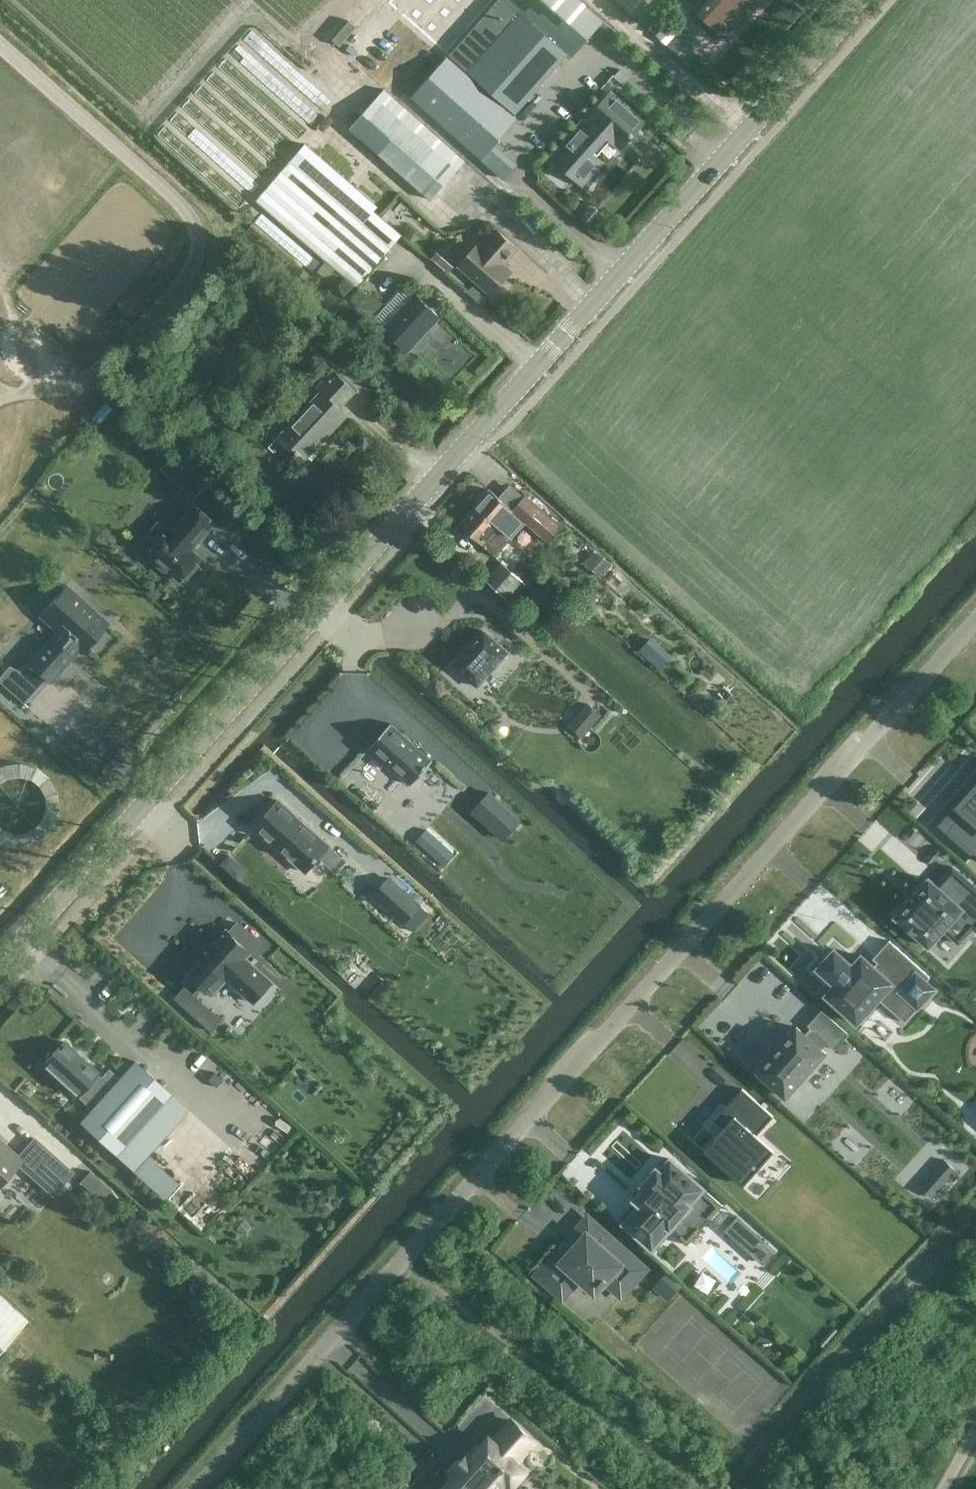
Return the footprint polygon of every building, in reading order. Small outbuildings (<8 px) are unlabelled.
[(490,0),(392,0),(446,47),(490,0)] [(449,54),(515,113),(567,53),(571,57),(604,20),(582,0),(497,0),(449,54)] [(700,13),(726,36),(759,0),(712,0),(700,13)] [(690,62),(705,45),(675,18),(660,34),(690,62)] [(411,96),(480,157),(479,158),(504,179),(518,163),(494,141),(515,117),(446,57),(411,96)] [(587,117),(585,115),(548,155),(582,186),(604,162),(594,153),(607,138),(621,150),(647,121),(612,89),(587,117)] [(350,128),(431,200),(458,169),(376,98),(350,128)] [(358,286),(368,274),(376,282),(387,269),(379,262),(391,247),(383,240),(389,234),(324,177),(319,184),(291,160),(257,199),(358,286)] [(497,229),(483,245),(479,242),(459,265),(491,294),(512,271),(503,263),(517,247),(497,229)] [(437,252),(432,257),(441,265),(446,260),(437,252)] [(377,311),(385,301),(370,289),(362,299),(377,311)] [(407,349),(408,348),(438,317),(414,295),(383,327),(407,349)] [(354,390),(332,370),(315,388),(319,391),(279,434),(306,458),(346,414),(339,407),(354,390)] [(162,466),(195,496),(207,482),(174,453),(162,466)] [(490,490),(475,507),(510,540),(511,538),(518,529),(522,532),(528,525),(544,538),(562,517),(535,493),(517,514),(490,490)] [(201,558),(192,549),(216,523),(195,505),(172,532),(170,530),(150,553),(152,555),(149,558),(165,572),(167,569),(181,580),(185,576),(188,578),(200,565),(197,562),(201,558)] [(510,540),(475,507),(460,525),(490,552),(496,556),(510,540)] [(505,564),(488,582),(511,603),(527,585),(505,564)] [(103,624),(64,588),(41,614),(59,630),(59,634),(30,666),(48,684),(103,624)] [(485,631),(454,665),(478,687),(509,652),(485,631)] [(22,704),(36,688),(17,671),(7,667),(0,676),(0,684),(22,704)] [(595,715),(582,705),(564,730),(577,739),(595,715)] [(495,724),(493,731),(499,736),(506,734),(508,726),(502,721),(495,724)] [(391,723),(370,747),(412,785),(425,770),(425,771),(429,767),(428,767),(433,761),(391,723)] [(490,793),(480,804),(509,829),(519,819),(490,793)] [(279,800),(255,827),(306,872),(330,845),(279,800)] [(954,834),(975,854),(975,807),(954,834)] [(229,853),(222,863),(241,875),(248,865),(229,853)] [(941,883),(942,883),(943,884),(940,888),(931,880),(929,878),(928,880),(917,893),(915,894),(916,895),(910,901),(909,901),(908,902),(909,902),(897,915),(896,916),(897,918),(898,917),(928,945),(929,946),(931,945),(930,944),(958,914),(975,930),(975,931),(975,888),(955,869),(955,868),(953,867),(952,868),(952,869),(942,881),(941,880),(940,882),(941,883)] [(387,888),(377,898),(404,923),(420,905),(391,879),(385,886),(387,888)] [(202,958),(188,973),(213,995),(227,979),(245,995),(263,974),(246,958),(260,942),(239,923),(230,933),(227,930),(214,945),(212,944),(200,957),(202,958)] [(869,946),(831,985),(879,1026),(914,984),(869,946)] [(209,1029),(221,1014),(185,985),(176,996),(196,1011),(192,1016),(209,1029)] [(773,1054),(757,1071),(786,1097),(826,1053),(822,1049),(827,1043),(835,1049),(849,1034),(823,1011),(809,1026),(812,1029),(806,1035),(797,1027),(782,1044),(782,1043),(772,1054),(773,1054)] [(76,1095),(91,1109),(79,1122),(115,1154),(169,1093),(134,1061),(111,1086),(96,1073),(97,1072),(63,1042),(41,1065),(75,1096),(76,1095)] [(757,1135),(774,1116),(743,1088),(715,1119),(724,1128),(727,1130),(707,1151),(744,1184),(761,1165),(758,1162),(770,1148),(757,1135)] [(16,1164),(51,1197),(73,1173),(33,1137),(17,1155),(0,1139),(0,1182),(16,1164)] [(687,1245),(723,1205),(671,1159),(657,1175),(654,1172),(647,1180),(650,1183),(635,1199),(641,1204),(624,1223),(655,1250),(672,1231),(687,1245)] [(920,1190),(933,1201),(956,1173),(943,1162),(920,1190)] [(99,1200),(111,1188),(92,1168),(80,1180),(99,1200)] [(643,1269),(627,1255),(630,1251),(609,1232),(606,1235),(588,1218),(568,1240),(576,1248),(546,1281),(562,1295),(579,1276),(595,1291),(600,1285),(602,1286),(606,1281),(621,1295),(626,1289),(633,1286),(637,1281),(638,1275),(643,1269)] [(773,1251),(738,1219),(730,1227),(731,1227),(739,1235),(737,1238),(763,1262),(773,1251)] [(673,1296),(680,1287),(672,1280),(665,1288),(673,1296)] [(27,1319),(0,1295),(0,1349),(27,1319)] [(516,1461),(535,1441),(512,1420),(493,1441),(489,1437),(479,1449),(476,1446),(462,1462),(450,1475),(453,1478),(443,1488),(498,1488),(520,1465),(516,1461)]
